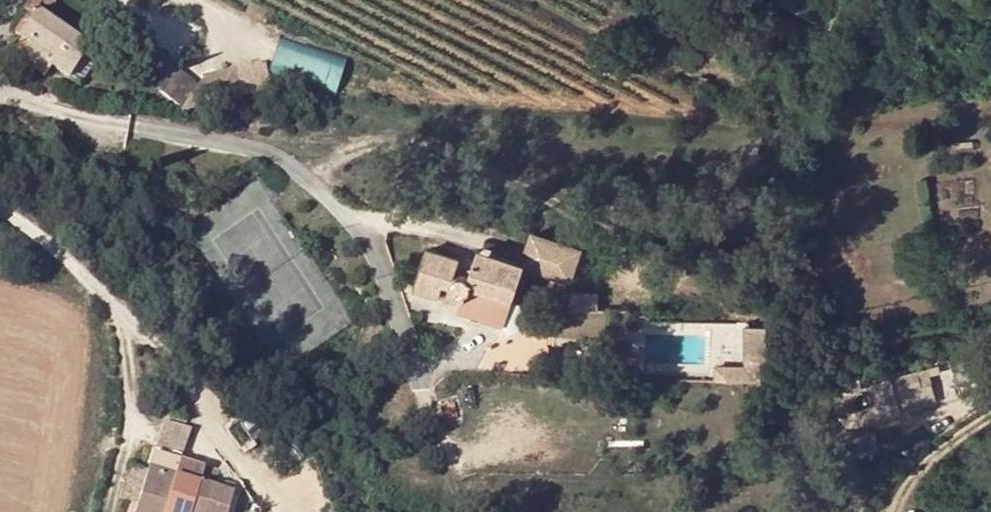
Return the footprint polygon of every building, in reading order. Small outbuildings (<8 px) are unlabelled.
[(60,9),(61,0),(49,0),(47,7),(46,10),(60,9)] [(135,0),(129,31),(152,35),(158,5),(135,0)] [(31,48),(37,49),(42,51),(38,70),(64,68),(67,56),(87,61),(94,29),(44,18),(46,10),(47,7),(36,4),(31,48)] [(186,10),(158,5),(152,35),(180,41),(186,12),(186,10)] [(214,18),(186,12),(180,41),(208,47),(214,18)] [(270,72),(338,91),(348,57),(280,37),(270,72)] [(181,108),(201,83),(170,57),(150,81),(181,108)] [(215,97),(270,93),(269,64),(213,68),(215,97)] [(534,211),(526,243),(573,254),(580,222),(534,211)] [(482,232),(479,248),(523,257),(526,243),(482,232)] [(523,257),(479,248),(427,236),(417,278),(447,286),(448,280),(466,285),(464,297),(511,308),(523,257)] [(754,312),(754,325),(765,325),(764,311),(754,312)] [(754,325),(754,331),(724,332),(724,344),(765,343),(765,325),(754,325)] [(878,374),(882,410),(936,404),(931,367),(878,374)] [(179,452),(208,460),(212,444),(215,433),(186,425),(179,452)] [(207,463),(178,457),(174,475),(166,507),(164,511),(194,511),(207,463)] [(207,463),(194,511),(255,511),(259,493),(258,493),(260,486),(248,483),(246,490),(240,489),(244,473),(207,463)] [(150,503),(166,507),(174,475),(158,471),(150,503)]
